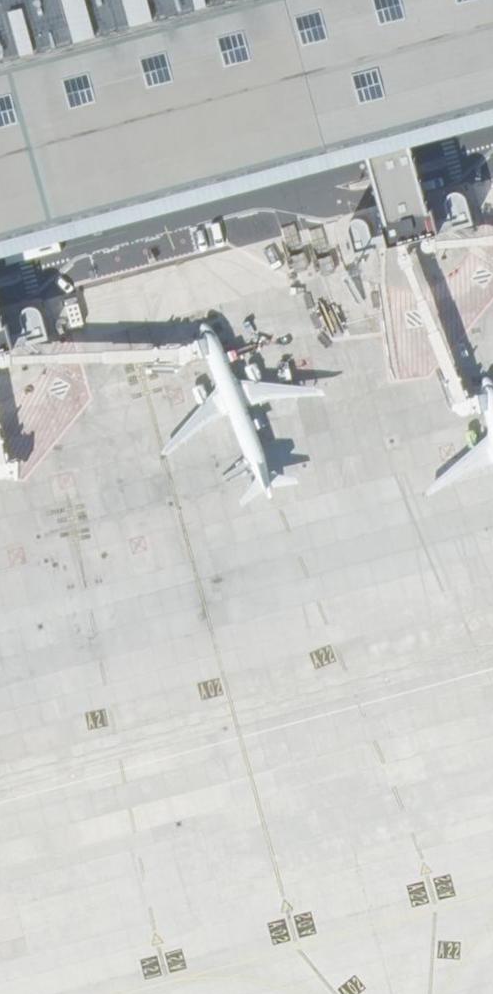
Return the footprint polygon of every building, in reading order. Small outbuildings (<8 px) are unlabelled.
[(370,140),(375,159),(398,258),(409,255),(430,249),(447,244),(417,148),(412,129),(492,107),(492,0),(0,0),(0,250),(370,140)] [(1,361),(14,358),(0,310),(0,362),(1,361)]
